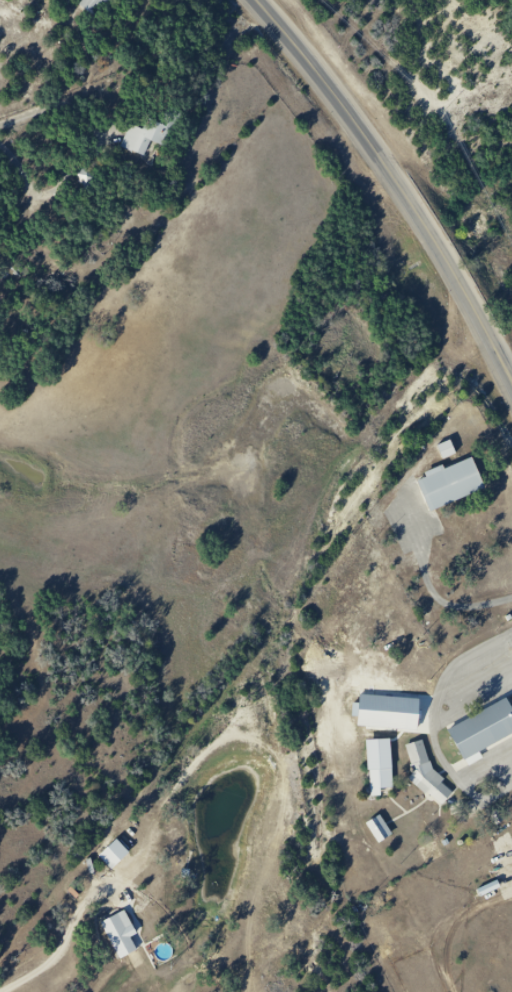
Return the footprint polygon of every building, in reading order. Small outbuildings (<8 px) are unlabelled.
[(74,1),(99,21),(116,0),(75,0),(74,1)] [(156,120),(148,135),(136,130),(125,155),(149,166),(156,151),(171,158),(183,132),(156,120)] [(91,187),(97,174),(83,168),(76,181),(91,187)] [(430,482),(432,487),(423,491),(436,521),(492,499),(479,467),(452,478),(451,474),(430,482)] [(351,692),(349,724),(411,729),(413,697),(351,692)] [(464,760),(511,734),(511,706),(510,707),(506,698),(447,729),(464,760)] [(380,796),(380,769),(370,769),(371,796),(380,796)] [(359,821),(372,842),(387,832),(374,812),(359,821)]
